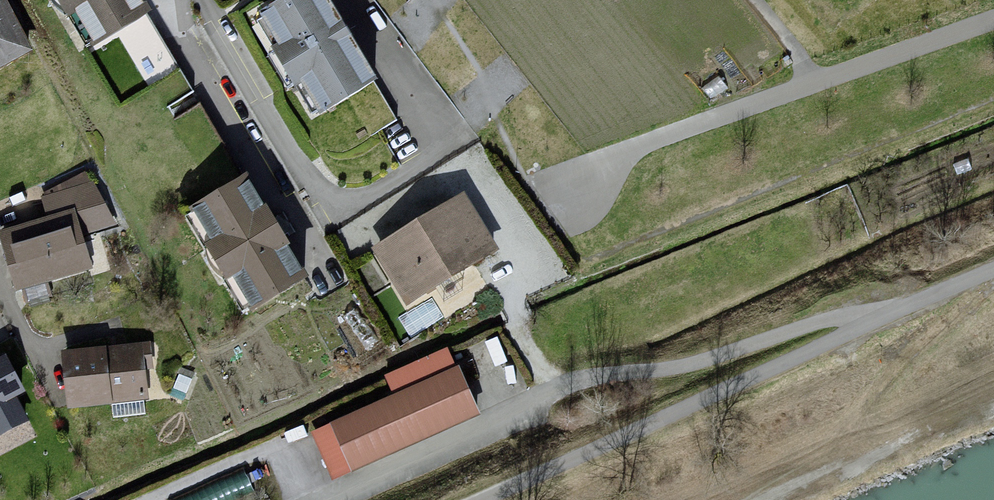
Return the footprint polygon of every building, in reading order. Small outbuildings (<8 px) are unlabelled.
[(34,57),(3,0),(0,0),(0,78),(34,57)] [(93,56),(153,23),(141,0),(62,0),(93,56)] [(265,26),(326,122),(386,86),(334,0),(308,0),(265,26)] [(256,182),(200,215),(262,313),(312,285),(256,182)] [(0,233),(0,239),(19,293),(93,275),(84,239),(120,228),(94,185),(46,199),(50,222),(0,233)] [(469,199),(375,254),(408,311),(504,254),(469,199)] [(148,349),(64,358),(70,415),(155,406),(148,349)] [(395,402),(311,437),(329,486),(482,421),(449,353),(388,378),(395,402)] [(0,365),(0,441),(32,426),(17,403),(31,396),(10,361),(0,365)]
